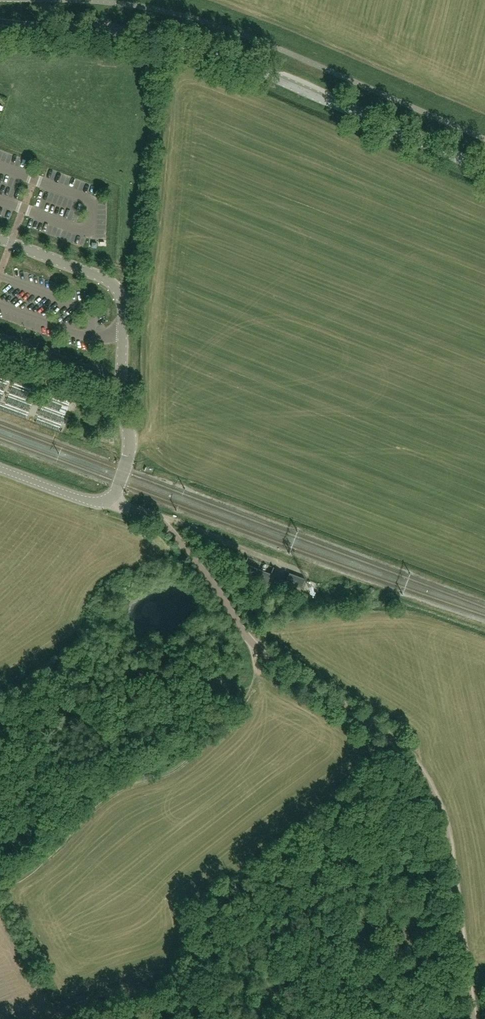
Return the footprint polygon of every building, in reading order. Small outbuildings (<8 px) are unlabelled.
[(248,557),(241,573),(268,583),(274,567),(274,566),(271,573),(246,563),(248,557)] [(305,578),(290,573),(286,581),(302,587),(305,578)]
